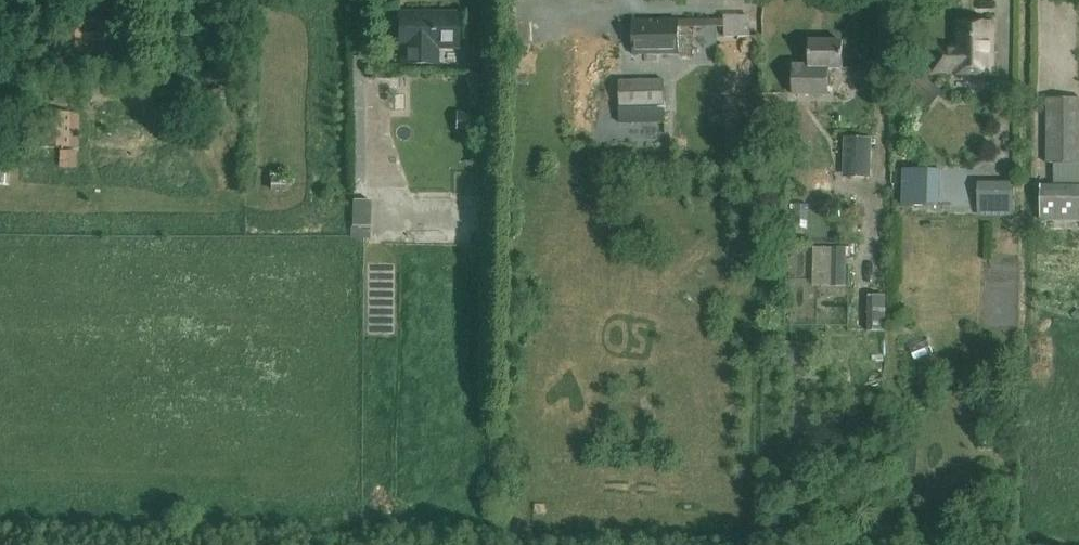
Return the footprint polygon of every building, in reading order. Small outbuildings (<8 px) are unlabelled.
[(398,13),(398,47),(403,47),(403,64),(437,64),(437,47),(458,47),(458,13),(398,13)] [(678,54),(678,20),(632,20),(633,55),(678,54)] [(992,23),(957,22),(957,47),(936,47),(933,50),(932,68),(936,72),(954,72),(954,74),(991,75),(992,23)] [(842,42),(809,41),(808,66),(793,66),(793,94),(827,95),(828,69),(842,69),(842,42)] [(942,91),(908,65),(894,82),(928,108),(942,91)] [(664,124),(663,81),(619,82),(620,125),(664,124)] [(1077,98),(1042,98),(1042,163),(1077,163),(1077,98)] [(64,113),(36,112),(35,147),(64,148),(64,113)] [(869,138),(843,137),(842,177),(869,177),(869,138)] [(61,148),(61,165),(79,164),(79,148),(61,148)] [(1052,164),(1052,183),(1078,184),(1078,164),(1052,164)] [(1013,182),(977,182),(976,210),(1013,210),(1013,182)] [(1035,185),(1035,220),(1078,221),(1078,186),(1035,185)] [(846,247),(831,246),(830,286),(845,286),(846,247)] [(886,278),(867,278),(866,331),(886,331),(886,278)]
